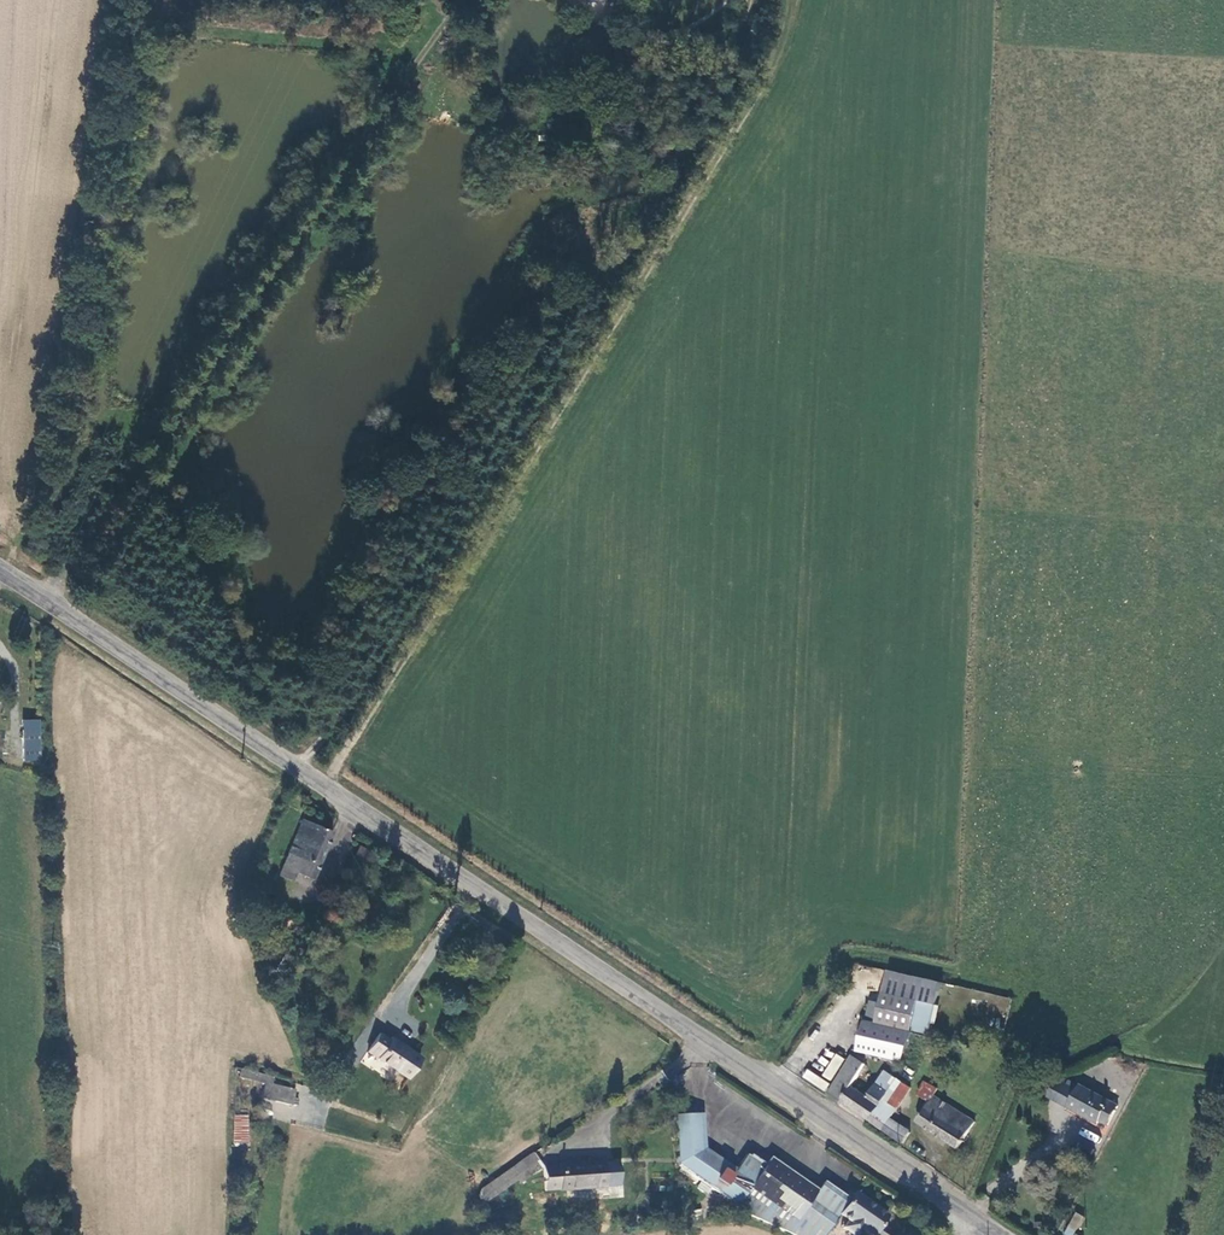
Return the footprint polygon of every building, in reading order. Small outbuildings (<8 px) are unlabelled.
[(22,720),(22,731),(38,730),(38,720),(22,720)] [(23,761),(39,761),(38,730),(22,731),(23,761)] [(301,874),(310,878),(330,831),(300,819),(277,873),(298,882),(301,874)] [(885,971),(880,996),(915,1003),(936,1008),(941,983),(885,971)] [(874,1022),(874,1027),(909,1034),(910,1030),(915,1003),(880,996),(878,1003),(870,1001),(866,1020),(874,1022)] [(936,1008),(915,1003),(910,1030),(930,1035),(936,1008)] [(865,1025),(860,1051),(903,1061),(913,1035),(909,1034),(874,1027),(865,1025)] [(371,1050),(411,1076),(423,1059),(403,1047),(405,1044),(394,1036),(392,1040),(382,1033),(371,1050)] [(865,1071),(869,1066),(852,1054),(828,1091),(871,1119),(877,1110),(897,1080),(884,1072),(872,1088),(855,1076),(861,1068),(865,1071)] [(235,1067),(233,1074),(247,1077),(249,1070),(235,1067)] [(262,1074),(249,1070),(247,1077),(260,1081),(262,1074)] [(268,1075),(262,1074),(260,1081),(255,1098),(286,1106),(291,1089),(267,1083),(268,1075)] [(927,1081),(924,1085),(937,1094),(941,1085),(927,1077),(927,1081)] [(1099,1120),(1108,1125),(1118,1106),(1081,1084),(1078,1090),(1057,1079),(1048,1095),(1069,1106),(1071,1103),(1089,1114),(1087,1117),(1098,1123),(1099,1120)] [(877,1110),(889,1118),(911,1087),(897,1080),(877,1110)] [(924,1085),(920,1092),(922,1093),(930,1099),(917,1120),(958,1146),(976,1119),(937,1094),(924,1085)] [(1071,1103),(1069,1106),(1087,1117),(1089,1114),(1071,1103)] [(910,1132),(889,1118),(877,1110),(871,1119),(905,1140),(910,1132)] [(233,1114),(233,1141),(249,1141),(249,1114),(233,1114)] [(752,1181),(702,1148),(701,1116),(676,1117),(679,1169),(734,1207),(752,1181)] [(1082,1128),(1079,1134),(1096,1143),(1100,1136),(1082,1128)] [(531,1155),(511,1169),(519,1179),(521,1182),(540,1167),(531,1155)] [(734,1207),(741,1210),(801,1234),(822,1234),(839,1210),(847,1198),(823,1182),(818,1190),(769,1156),(752,1181),(734,1207)] [(558,1170),(543,1172),(545,1195),(561,1193),(561,1194),(605,1189),(602,1165),(558,1170)] [(477,1194),(484,1204),(519,1179),(511,1169),(477,1194)] [(846,1215),(841,1224),(853,1232),(858,1224),(872,1234),(873,1232),(880,1222),(887,1212),(854,1189),(847,1198),(839,1210),(846,1215)] [(1084,1216),(1074,1211),(1063,1234),(1066,1234),(1074,1234),(1084,1216)] [(880,1222),(873,1232),(877,1234),(894,1234),(895,1233),(880,1222)]
